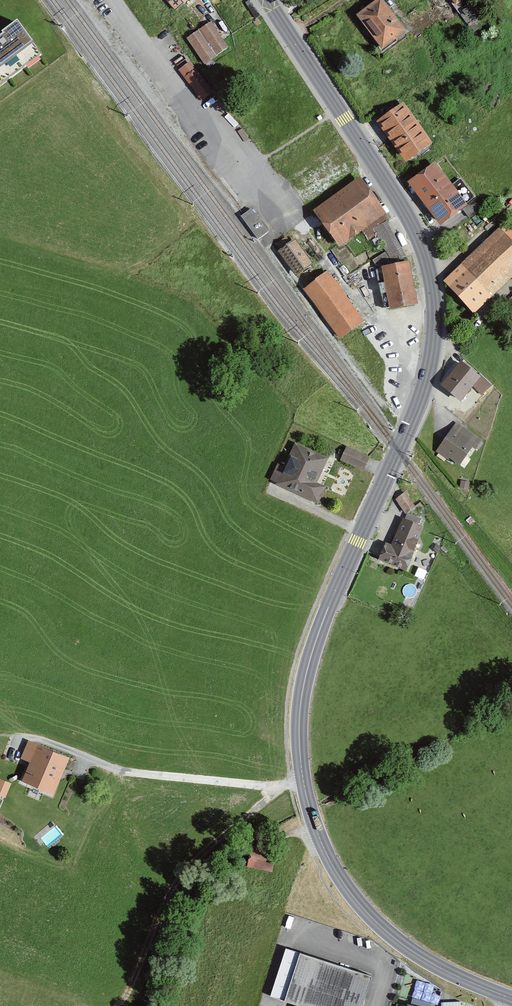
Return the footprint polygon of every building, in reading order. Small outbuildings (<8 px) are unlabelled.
[(383,45),(403,31),(382,0),(377,0),(360,12),(383,45)] [(209,19),(186,35),(205,63),(228,47),(209,19)] [(0,40),(0,91),(41,59),(16,27),(0,40)] [(403,102),(378,118),(405,160),(431,143),(403,102)] [(436,162),(411,180),(440,222),(466,204),(436,162)] [(316,207),(339,239),(382,210),(359,177),(316,207)] [(474,307),(511,270),(511,239),(502,228),(448,280),(474,307)] [(296,274),(311,264),(293,239),(279,249),(296,274)] [(385,265),(391,302),(414,298),(407,261),(385,265)] [(360,322),(325,273),(306,286),(341,335),(360,322)] [(463,360),(443,381),(459,395),(479,374),(463,360)] [(451,420),(437,441),(457,455),(471,433),(451,420)] [(270,479),(315,499),(321,486),(312,481),(323,456),(288,440),(270,479)] [(340,455),(363,464),(367,454),(345,444),(340,455)] [(396,496),(405,508),(413,503),(404,490),(396,496)] [(386,544),(381,557),(403,566),(420,525),(403,518),(391,546),(386,544)] [(17,779),(49,790),(62,755),(30,744),(17,779)] [(6,796),(12,781),(0,776),(0,793),(6,796)] [(250,859),(270,865),(273,856),(253,850),(250,859)] [(320,1005),(354,1005),(366,969),(285,943),(270,990),(320,1005)]
